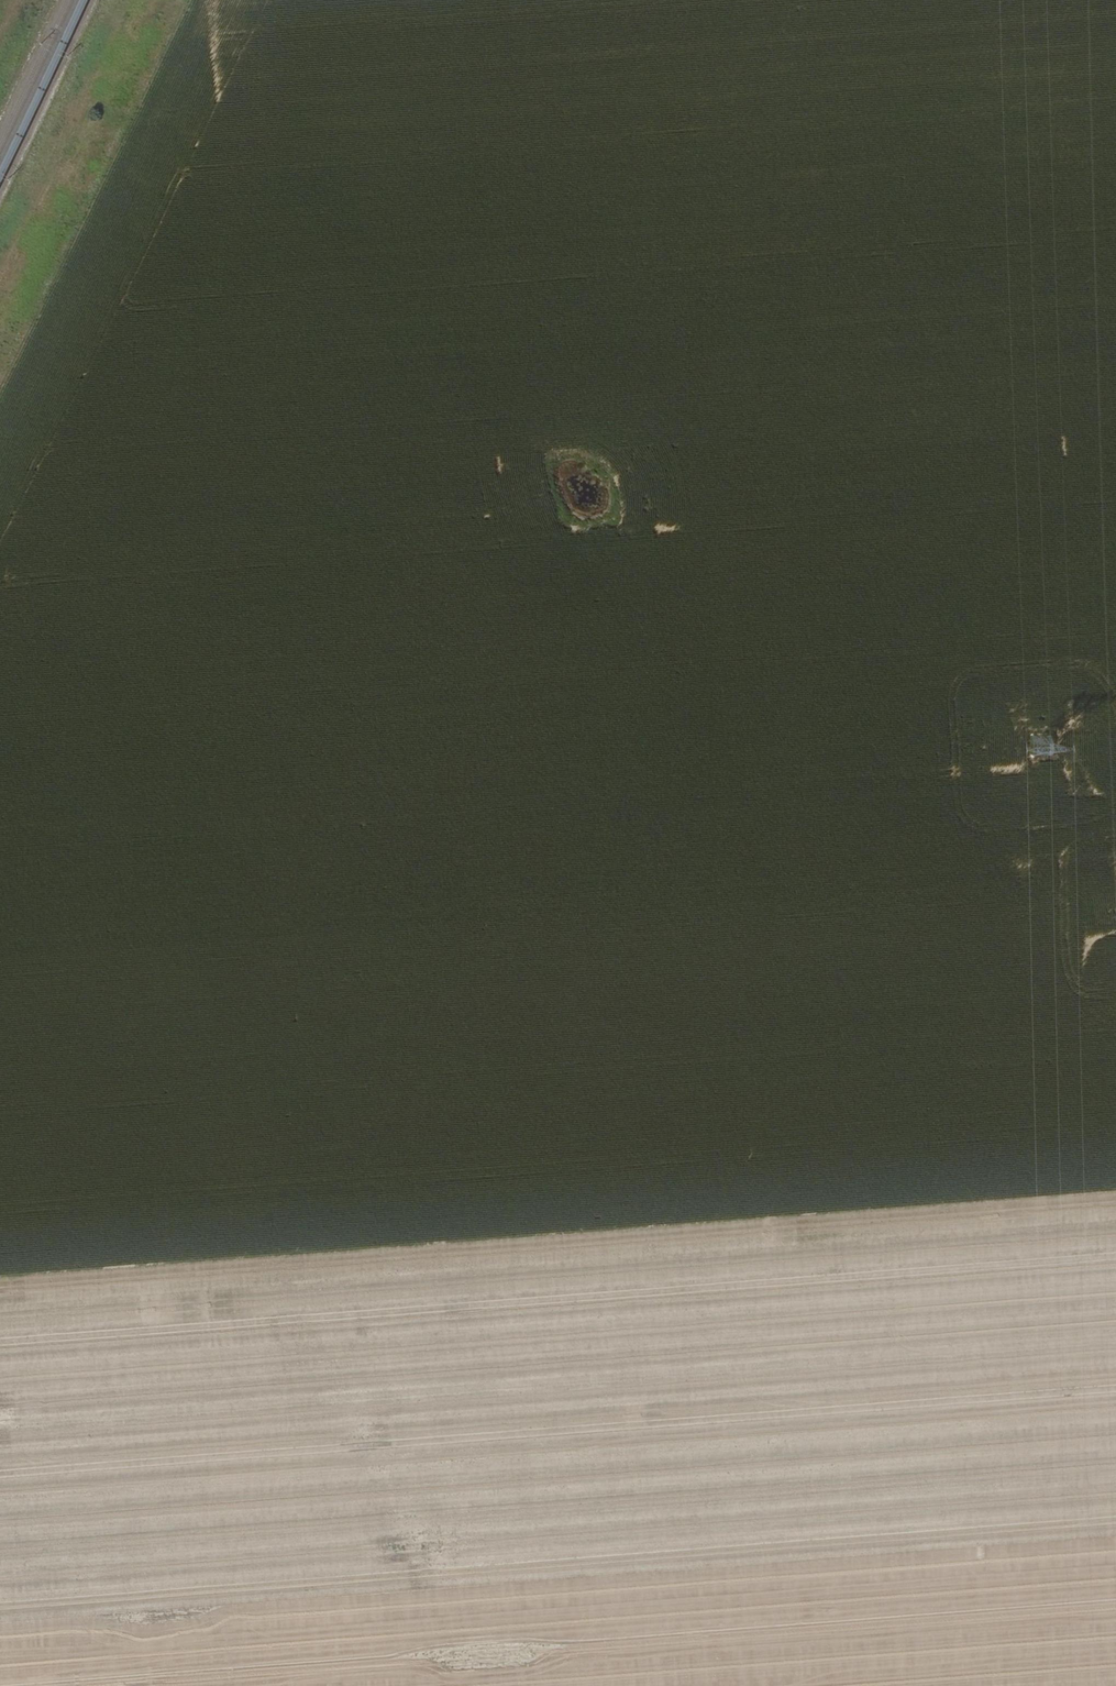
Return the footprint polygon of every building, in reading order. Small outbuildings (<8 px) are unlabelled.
[(1081,759),(1082,769),(1094,768),(1093,758),(1081,759)]
